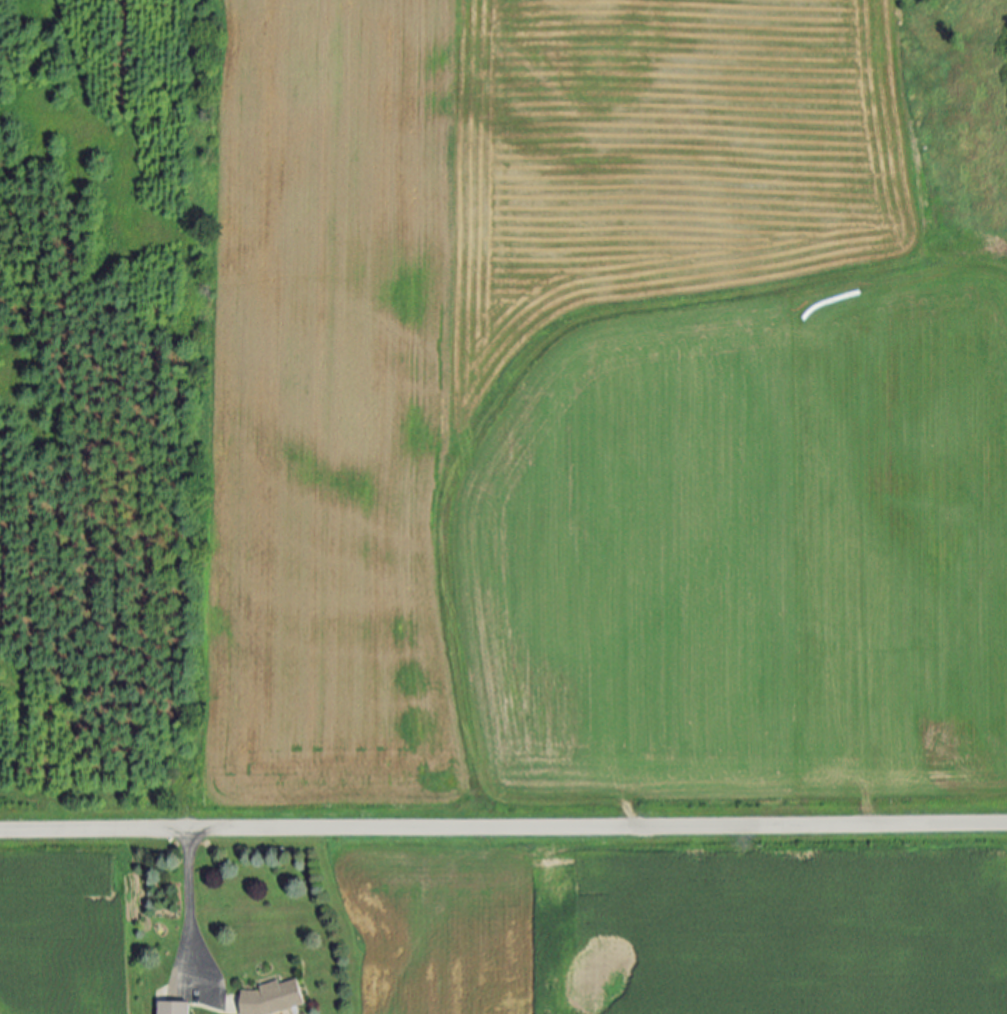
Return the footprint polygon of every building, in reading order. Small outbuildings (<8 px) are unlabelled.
[(308,1006),(302,979),(283,983),(282,980),(263,985),(263,991),(244,990),(245,997),(245,1013),(274,1013),(308,1006)] [(193,1002),(162,1001),(162,1013),(193,1013),(193,1002)]
